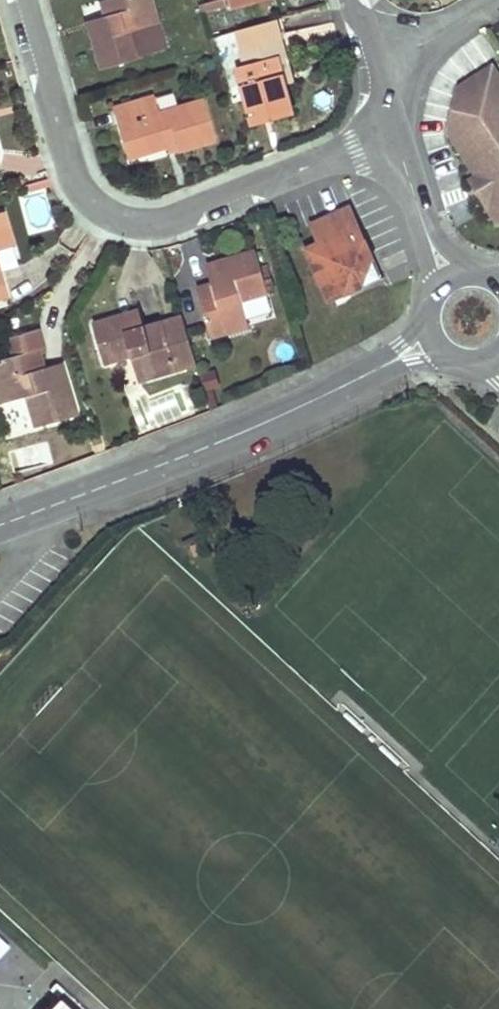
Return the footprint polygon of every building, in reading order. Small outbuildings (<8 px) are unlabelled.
[(88,30),(95,51),(100,69),(140,57),(131,29),(156,22),(150,0),(109,0),(98,3),(102,19),(105,26),(88,30)] [(86,22),(88,30),(105,26),(102,19),(86,22)] [(280,39),(274,20),(233,31),(244,65),(236,68),(253,125),(294,112),(285,84),(277,57),(284,55),(280,39)] [(140,57),(165,50),(156,22),(131,29),(140,57)] [(293,82),(284,55),(277,57),(285,84),(293,82)] [(492,66),(459,87),(449,131),(477,175),(490,196),(483,200),(496,221),(498,220),(498,78),(492,66)] [(176,152),(213,143),(201,101),(157,113),(153,97),(111,108),(117,127),(124,125),(134,157),(166,147),(174,145),(176,152)] [(134,157),(124,125),(117,127),(121,143),(126,159),(134,157)] [(174,145),(166,147),(169,154),(176,152),(174,145)] [(490,196),(477,175),(470,179),(483,200),(490,196)] [(321,243),(307,250),(330,301),(362,286),(373,258),(360,232),(349,208),(313,226),(321,243)] [(14,243),(9,226),(5,213),(0,215),(0,248),(14,243)] [(212,284),(198,289),(212,337),(248,326),(242,301),(267,293),(255,252),(234,258),(216,264),(221,282),(212,284)] [(221,282),(216,264),(208,266),(212,284),(221,282)] [(139,311),(120,317),(126,334),(145,328),(139,311)] [(107,321),(94,325),(106,364),(133,356),(141,381),(195,365),(181,317),(145,328),(126,334),(120,317),(107,321)] [(0,361),(0,400),(25,393),(33,425),(76,414),(64,371),(46,375),(44,368),(39,349),(44,347),(42,339),(39,330),(8,339),(13,358),(0,361)] [(62,363),(44,368),(46,375),(64,371),(62,363)] [(198,542),(190,546),(194,557),(203,554),(198,542)] [(9,948),(0,939),(0,957),(9,948)] [(48,1008),(80,1008),(63,993),(48,1008)]
